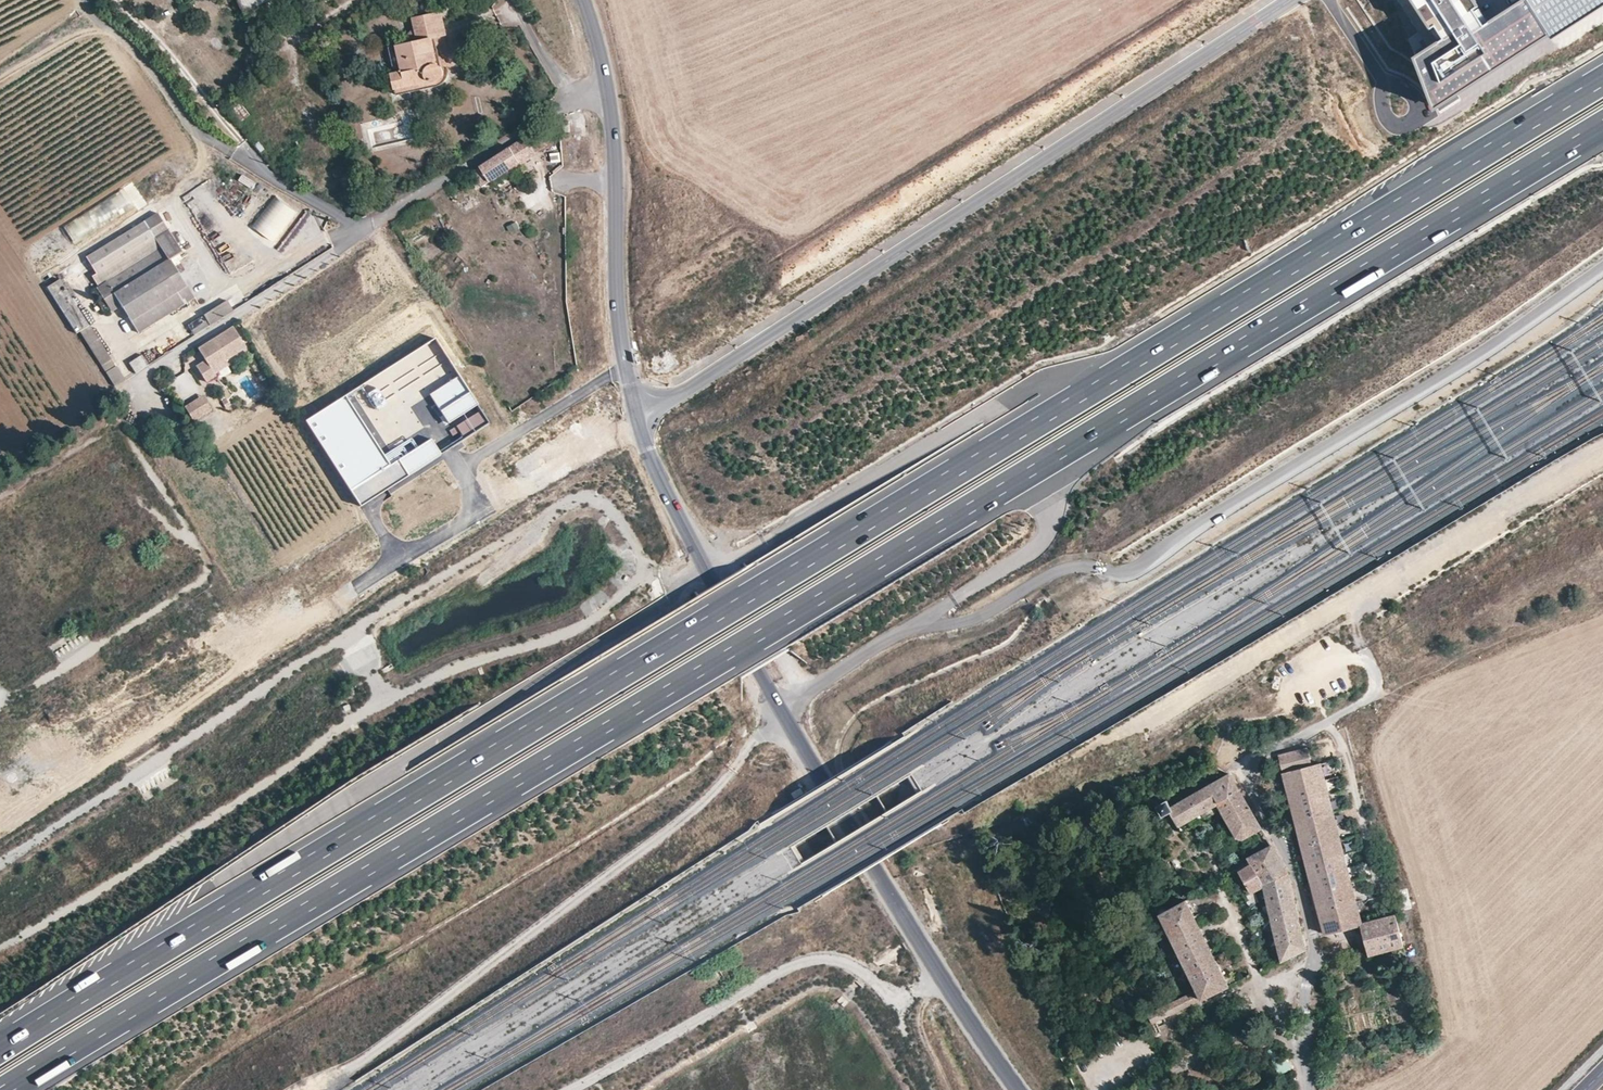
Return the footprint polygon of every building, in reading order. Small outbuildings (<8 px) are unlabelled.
[(246,12),(266,0),(240,0),(246,12)] [(1415,56),(1434,108),(1551,33),(1528,0),(1524,0),(1486,25),(1476,11),(1481,5),(1478,0),(1414,0),(1430,28),(1436,24),(1445,39),(1415,56)] [(1551,33),(1554,38),(1602,6),(1602,0),(1528,0),(1551,33)] [(446,35),(441,11),(412,18),(417,41),(396,46),(401,70),(393,72),(391,73),(395,89),(430,81),(433,81),(435,81),(438,81),(442,77),(444,71),(443,67),(440,64),(437,63),(431,38),(446,35)] [(401,70),(396,46),(387,48),(393,72),(401,70)] [(1389,74),(1395,70),(1388,58),(1382,61),(1389,74)] [(1354,61),(1342,67),(1351,82),(1363,75),(1354,61)] [(1401,103),(1404,92),(1391,89),(1389,100),(1401,103)] [(527,135),(537,152),(548,144),(544,138),(541,140),(535,130),(527,135)] [(471,171),(481,185),(489,181),(490,182),(537,152),(527,135),(471,171)] [(455,200),(460,209),(481,199),(477,190),(455,200)] [(251,225),(272,243),(297,214),(277,196),(251,225)] [(144,220),(86,256),(94,270),(151,231),(144,220)] [(168,259),(154,236),(151,231),(94,270),(96,273),(102,283),(98,285),(96,287),(103,299),(113,293),(159,264),(168,259)] [(168,259),(159,264),(176,292),(131,320),(139,333),(195,298),(169,258),(168,259)] [(176,292),(159,264),(113,293),(121,306),(131,320),(176,292)] [(102,283),(96,273),(92,276),(98,285),(102,283)] [(66,289),(60,278),(47,286),(77,334),(81,331),(59,294),(66,289)] [(59,294),(81,331),(89,325),(66,289),(59,294)] [(121,306),(113,293),(103,299),(111,312),(121,306)] [(228,312),(233,309),(227,299),(204,314),(210,323),(228,312)] [(210,323),(204,314),(188,324),(194,334),(210,323)] [(89,325),(81,331),(101,365),(111,360),(89,325)] [(246,345),(233,325),(198,347),(201,351),(205,352),(207,354),(204,356),(206,359),(197,365),(207,380),(216,374),(215,371),(212,367),(225,358),(246,345)] [(133,372),(147,368),(144,356),(130,360),(133,372)] [(225,358),(212,367),(215,371),(228,362),(225,358)] [(111,360),(101,365),(106,372),(116,366),(112,359),(111,360)] [(125,379),(117,365),(116,366),(106,372),(115,385),(125,379)] [(457,380),(430,397),(460,444),(486,428),(457,380)] [(139,392),(136,386),(122,395),(123,398),(125,400),(139,392)] [(201,393),(183,404),(192,419),(210,407),(201,393)] [(384,450),(350,397),(315,420),(369,501),(441,453),(431,439),(417,448),(408,434),(384,450)] [(176,411),(163,419),(168,428),(182,420),(176,411)] [(140,462),(157,451),(153,445),(136,457),(140,462)] [(1275,676),(1271,688),(1278,690),(1282,678),(1275,676)] [(10,743),(22,735),(18,729),(6,738),(10,743)] [(1363,926),(1357,902),(1322,763),(1311,766),(1307,748),(1278,755),(1300,839),(1323,935),(1363,926)] [(1273,774),(1265,776),(1267,784),(1275,782),(1273,774)] [(1217,807),(1221,813),(1238,843),(1262,830),(1246,801),(1231,775),(1173,808),(1169,801),(1158,808),(1163,817),(1170,813),(1179,829),(1217,807)] [(1183,835),(1221,813),(1217,807),(1179,829),(1183,835)] [(1282,961),(1306,949),(1288,874),(1272,846),(1249,860),(1252,866),(1240,872),(1251,894),(1265,887),(1274,925),(1282,961)] [(1357,902),(1363,926),(1366,941),(1370,957),(1403,949),(1389,894),(1357,902)] [(1198,993),(1147,1018),(1151,1028),(1159,1024),(1230,988),(1203,934),(1187,901),(1161,915),(1198,993)] [(1237,1007),(1230,1011),(1237,1024),(1244,1020),(1237,1007)] [(1162,1032),(1159,1024),(1151,1028),(1154,1036),(1162,1032)]
